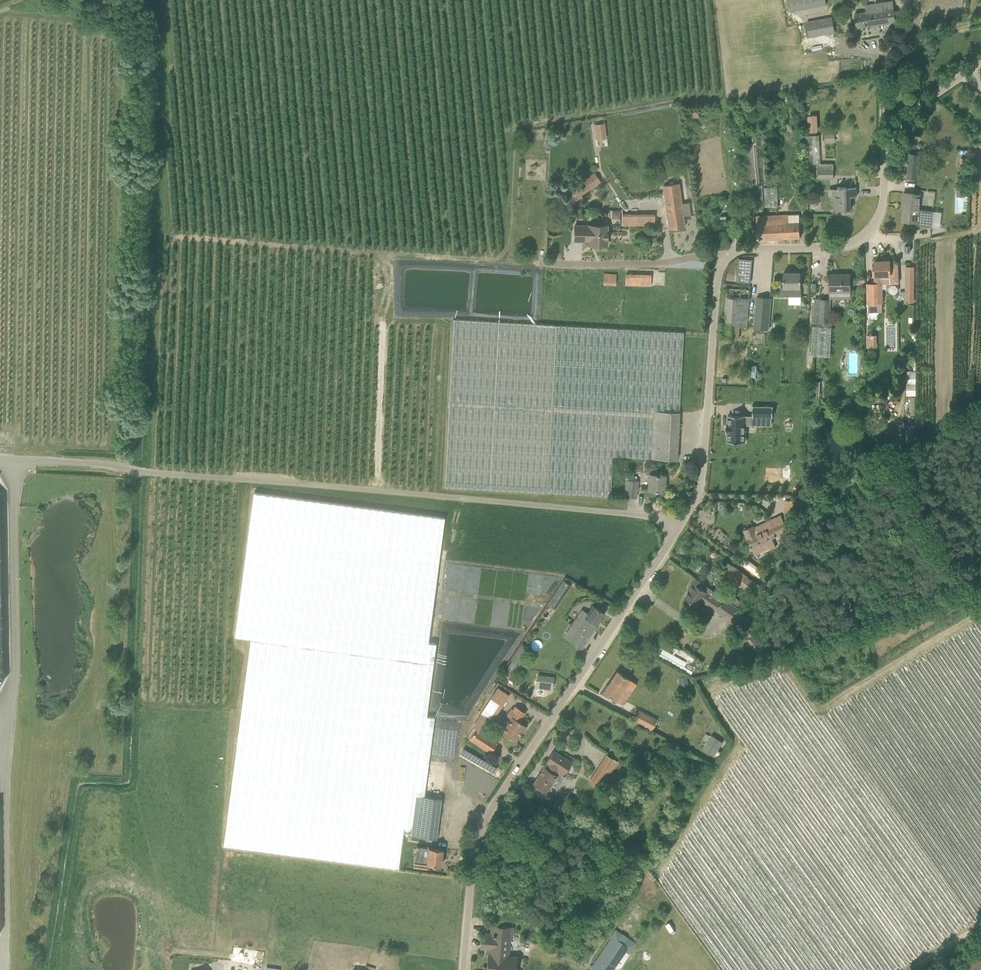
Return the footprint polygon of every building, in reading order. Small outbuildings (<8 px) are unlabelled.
[(827,4),(827,0),(789,0),(792,11),(827,4)] [(896,21),(894,7),(884,9),(883,3),(865,5),(866,12),(855,14),(857,28),(896,21)] [(833,17),(807,22),(810,38),(836,33),(833,17)] [(808,114),(809,131),(820,130),(819,114),(808,114)] [(605,122),(594,124),(597,139),(607,138),(605,122)] [(767,184),(762,128),(744,130),(748,170),(751,170),(752,173),(751,173),(752,178),(753,188),(755,187),(756,201),(764,200),(763,185),(767,184)] [(826,142),(835,142),(835,131),(825,132),(826,142)] [(908,177),(918,179),(920,154),(910,153),(908,177)] [(834,178),(834,168),(819,168),(818,178),(834,178)] [(570,203),(601,182),(594,173),(583,180),(582,180),(564,193),(570,203)] [(966,174),(957,174),(957,185),(965,185),(966,174)] [(746,179),(737,186),(744,195),(753,187),(746,179)] [(691,215),(689,202),(682,203),(679,184),(663,186),(669,228),(685,226),(683,216),(691,215)] [(778,205),(777,186),(765,186),(765,206),(778,205)] [(829,196),(834,196),(834,210),(851,210),(851,196),(857,196),(857,187),(840,187),(838,187),(838,188),(838,189),(829,189),(829,196)] [(919,209),(920,195),(904,193),(903,202),(905,202),(903,220),(917,222),(916,225),(932,227),(934,211),(919,209)] [(621,219),(621,211),(613,210),(612,218),(621,219)] [(630,225),(630,214),(622,214),(622,225),(630,225)] [(654,214),(646,214),(647,225),(655,225),(654,214)] [(799,214),(789,214),(757,216),(757,224),(757,237),(758,239),(801,237),(799,214)] [(607,245),(607,225),(607,224),(587,224),(587,225),(575,225),(575,241),(589,241),(589,245),(607,245)] [(739,258),(736,281),(750,283),(753,259),(739,258)] [(898,284),(898,274),(898,264),(891,265),(890,260),(875,261),(875,267),(874,267),(874,275),(875,275),(875,283),(867,283),(868,303),(883,303),(882,284),(898,284)] [(915,302),(915,266),(906,266),(906,302),(915,302)] [(801,296),(801,287),(801,272),(784,272),(784,286),(781,286),(781,296),(801,296)] [(617,274),(604,273),(604,285),(616,285),(617,274)] [(626,285),(652,285),(652,273),(626,273),(626,285)] [(851,299),(851,291),(851,274),(830,274),(830,291),(830,298),(851,299)] [(724,338),(739,339),(740,327),(747,328),(750,289),(727,288),(724,338)] [(771,298),(757,296),(755,329),(768,330),(771,298)] [(831,300),(821,299),(820,323),(831,324),(831,300)] [(684,332),(674,331),(453,319),(444,487),(611,496),(613,456),(651,458),(654,411),(679,412),(684,332)] [(811,355),(832,356),(833,326),(812,325),(811,355)] [(877,346),(877,336),(866,337),(867,347),(877,346)] [(915,396),(915,372),(907,372),(907,396),(915,396)] [(746,442),(746,420),(756,421),(757,416),(773,417),(773,407),(753,406),(753,416),(728,415),(728,425),(726,425),(726,432),(728,432),(728,442),(746,442)] [(654,411),(651,458),(677,460),(679,412),(654,411)] [(664,491),(665,475),(657,474),(657,467),(646,466),(646,474),(649,474),(648,490),(664,491)] [(626,479),(625,486),(625,496),(637,497),(638,481),(626,479)] [(403,833),(412,834),(417,795),(424,796),(434,718),(426,717),(436,642),(429,641),(446,518),(254,493),(235,636),(251,638),(224,845),(399,868),(403,833)] [(796,499),(785,499),(785,517),(796,517),(796,499)] [(772,527),(757,534),(753,526),(744,530),(748,538),(754,552),(759,550),(762,556),(777,549),(772,538),(788,531),(781,515),(769,521),(772,527)] [(756,580),(742,569),(741,571),(734,566),(726,577),(740,587),(740,586),(748,591),(756,580)] [(695,584),(686,596),(698,605),(701,599),(714,608),(719,601),(707,592),(707,591),(702,588),(705,584),(696,578),(693,582),(695,584)] [(564,581),(549,604),(555,608),(570,585),(564,581)] [(839,596),(845,612),(853,609),(847,593),(839,596)] [(725,596),(718,605),(734,616),(740,608),(725,596)] [(564,636),(581,648),(582,648),(605,614),(593,606),(587,614),(582,610),(564,636)] [(522,643),(517,650),(526,656),(528,657),(533,650),(522,643)] [(520,666),(523,660),(514,654),(511,660),(520,666)] [(616,699),(625,686),(629,679),(617,671),(604,692),(616,699)] [(688,682),(686,675),(679,677),(681,684),(688,682)] [(538,686),(550,688),(552,678),(540,676),(538,686)] [(493,720),(509,695),(498,688),(482,713),(491,719),(493,720)] [(439,707),(438,718),(465,719),(465,708),(439,707)] [(512,718),(503,732),(515,740),(525,726),(519,722),(522,716),(512,709),(508,715),(512,718)] [(658,720),(639,710),(633,721),(652,731),(658,720)] [(496,742),(482,733),(477,729),(470,739),(490,752),(496,742)] [(715,756),(724,742),(712,734),(703,748),(715,756)] [(565,774),(572,763),(554,751),(547,761),(551,764),(547,769),(544,768),(534,783),(547,792),(557,776),(555,775),(558,770),(565,774)] [(597,787),(607,771),(600,766),(597,772),(598,773),(591,784),(597,787)] [(417,795),(412,834),(412,835),(436,839),(441,798),(424,796),(417,795)] [(428,857),(418,855),(416,855),(415,862),(427,863),(427,864),(441,866),(443,849),(429,848),(428,857)] [(481,942),(481,948),(485,948),(485,954),(489,955),(488,969),(495,969),(515,969),(516,957),(508,956),(510,937),(512,938),(513,928),(492,926),(491,934),(482,933),(481,942)] [(622,956),(625,950),(629,953),(636,944),(617,931),(592,968),(594,969),(612,969),(622,956)]
